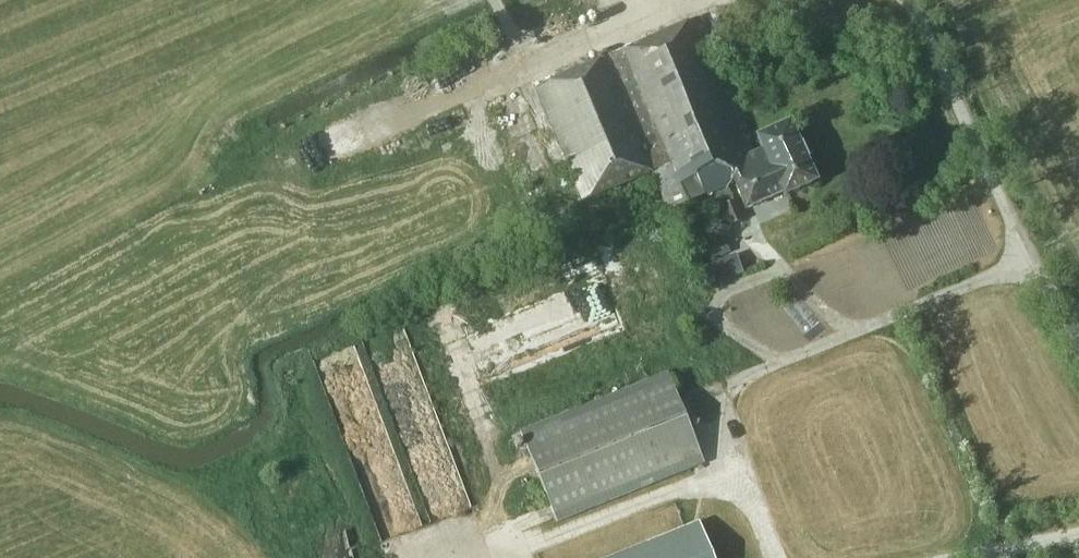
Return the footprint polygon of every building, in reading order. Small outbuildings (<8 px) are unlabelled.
[(753,142),(701,17),(537,88),(583,201),(653,171),(669,211),(719,186),(733,180),(746,210),(783,193),(784,196),(817,182),(791,124),(759,138),(764,149),(754,154),(750,143),(753,142)] [(734,201),(729,189),(715,195),(716,199),(709,203),(719,223),(728,219),(731,226),(745,220),(736,201),(734,201)] [(726,254),(722,243),(711,247),(715,258),(726,254)] [(730,278),(734,276),(728,261),(715,266),(704,270),(709,285),(719,282),(730,278)] [(534,312),(467,313),(467,317),(487,375),(500,375),(513,371),(521,370),(545,363),(547,363),(623,337),(622,315),(629,312),(629,308),(614,263),(615,290),(589,291),(589,303),(545,318),(542,309),(534,312)] [(422,355),(383,366),(416,476),(455,464),(422,355)] [(519,431),(557,523),(703,463),(665,371),(519,431)] [(699,522),(609,557),(714,557),(699,522)]
